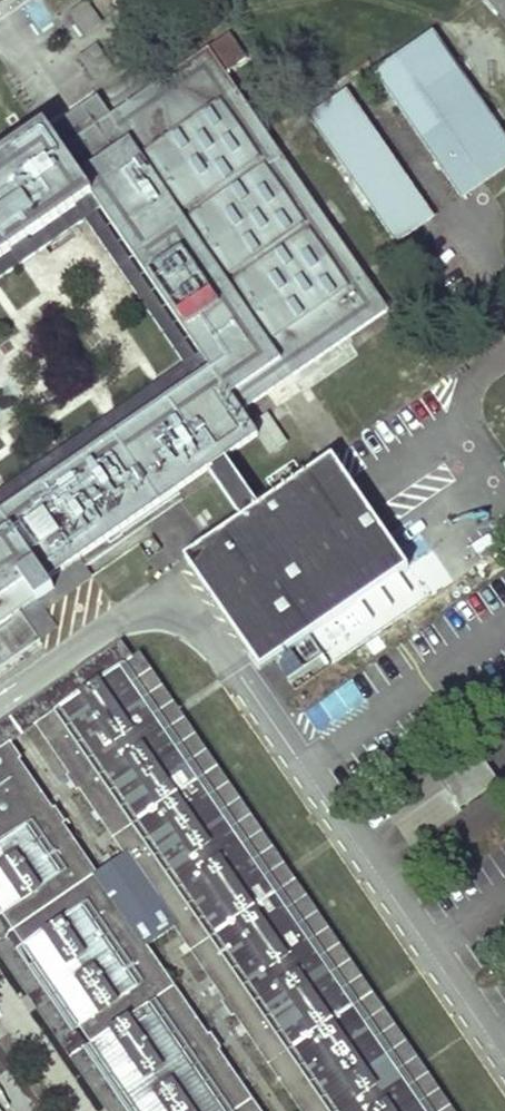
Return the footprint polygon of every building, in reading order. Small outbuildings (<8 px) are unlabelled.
[(437,30),(375,70),(460,201),(504,172),(504,136),(437,30)] [(388,310),(227,75),(248,60),(231,35),(113,115),(100,96),(75,113),(51,130),(47,125),(0,158),(0,257),(26,239),(85,199),(92,194),(204,358),(212,369),(0,514),(0,669),(61,627),(40,597),(55,586),(50,579),(208,471),(241,519),(184,557),(260,669),(409,567),(333,455),(259,506),(227,458),(260,435),(242,410),(388,310)] [(351,89),(310,115),(394,247),(435,221),(351,89)] [(302,1110),(421,1110),(118,671),(37,727),(302,1110)] [(139,1110),(257,1110),(7,747),(0,752),(0,909),(139,1110)] [(475,747),(437,773),(464,811),(501,785),(475,747)]
